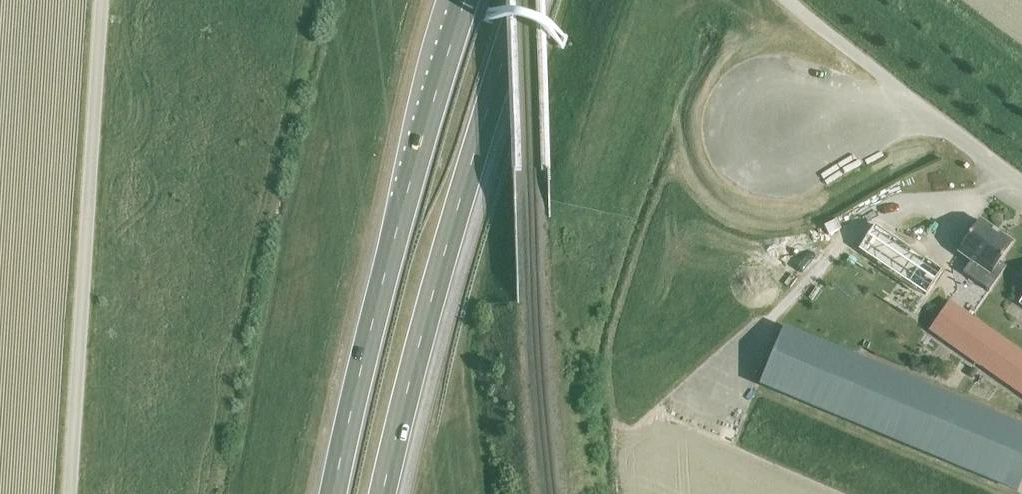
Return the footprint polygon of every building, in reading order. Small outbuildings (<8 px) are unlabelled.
[(880,219),(864,243),(933,288),(948,264),(880,219)] [(981,269),(990,275),(1012,244),(979,221),(958,252),(972,262),(969,266),(978,273),(981,269)] [(1021,395),(1021,354),(949,302),(930,330),(1021,395)] [(1018,491),(1021,481),(1021,428),(783,329),(760,384),(1018,491)]
